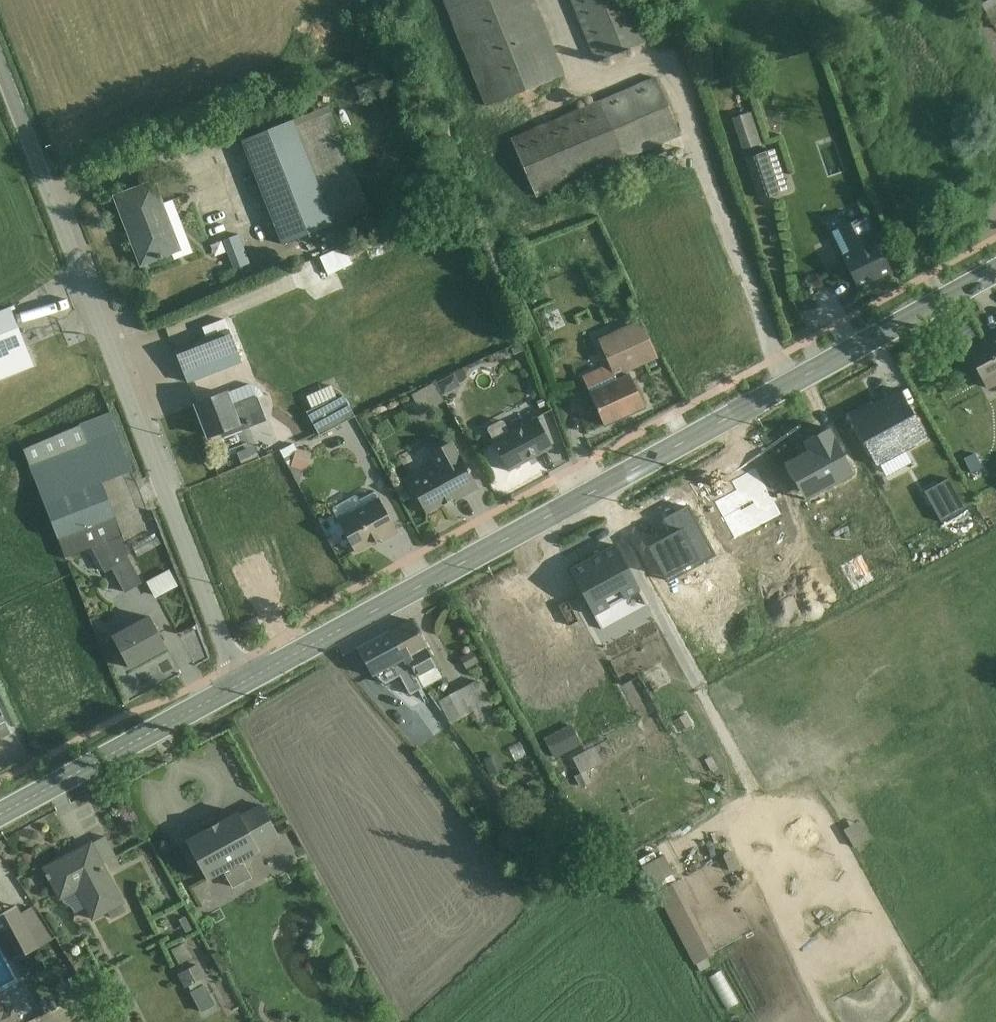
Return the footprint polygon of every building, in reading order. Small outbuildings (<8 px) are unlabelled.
[(490,111),(563,81),(529,0),(444,0),(490,111)] [(598,66),(646,47),(629,0),(573,0),(598,66)] [(378,107),(407,99),(401,76),(371,84),(378,107)] [(659,84),(514,142),(536,199),(682,141),(659,84)] [(335,107),(246,143),(288,244),(376,207),(335,107)] [(398,128),(416,124),(414,111),(395,115),(398,128)] [(748,120),(758,154),(776,149),(766,115),(748,120)] [(745,163),(762,212),(794,201),(777,151),(745,163)] [(134,263),(176,247),(148,177),(106,194),(134,263)] [(853,289),(888,271),(865,228),(830,246),(853,289)] [(371,234),(319,256),(327,274),(378,251),(371,234)] [(253,239),(239,244),(250,273),(264,268),(253,239)] [(0,317),(0,383),(27,372),(4,315),(0,317)] [(196,386),(248,364),(232,328),(180,350),(196,386)] [(995,381),(995,329),(960,349),(982,389),(995,381)] [(595,425),(640,406),(625,371),(580,390),(595,425)] [(454,384),(460,397),(475,390),(469,377),(454,384)] [(428,419),(460,401),(450,383),(418,401),(428,419)] [(327,413),(354,401),(347,386),(320,397),(327,413)] [(204,442),(262,417),(251,393),(229,403),(221,387),(186,403),(204,442)] [(336,436),(370,422),(362,403),(328,416),(336,436)] [(502,469),(549,445),(533,414),(486,438),(502,469)] [(36,469),(72,559),(98,549),(111,580),(123,575),(132,598),(148,592),(109,494),(141,480),(118,423),(95,432),(99,443),(36,469)] [(421,514),(475,483),(449,437),(419,454),(428,470),(404,483),(421,514)] [(715,553),(854,488),(832,441),(654,524),(691,604),(730,586),(715,553)] [(297,450),(306,478),(325,473),(315,444),(297,450)] [(353,552),(392,530),(373,496),(334,518),(353,552)] [(168,531),(144,542),(148,553),(173,542),(168,531)] [(845,570),(877,553),(865,531),(833,548),(845,570)] [(185,569),(161,581),(171,601),(195,588),(185,569)] [(655,581),(612,604),(631,641),(675,618),(655,581)] [(120,666),(161,646),(144,612),(103,632),(120,666)] [(408,677),(433,661),(405,618),(381,633),(408,677)] [(211,626),(193,634),(205,661),(223,653),(211,626)] [(408,677),(381,633),(357,647),(384,691),(408,677)] [(442,701),(454,722),(491,700),(479,679),(442,701)] [(430,713),(409,730),(421,746),(443,729),(430,713)] [(559,737),(570,762),(597,750),(586,725),(559,737)] [(594,777),(619,766),(611,747),(585,758),(594,777)] [(202,879),(254,848),(230,808),(178,839),(202,879)] [(88,917),(119,900),(87,842),(41,868),(57,897),(72,888),(88,917)] [(46,938),(23,897),(0,910),(0,949),(6,960),(46,938)] [(193,964),(204,960),(200,947),(188,950),(193,964)] [(216,964),(195,976),(219,1017),(240,1006),(216,964)] [(116,1020),(108,996),(34,1021),(109,1021),(116,1020)]
